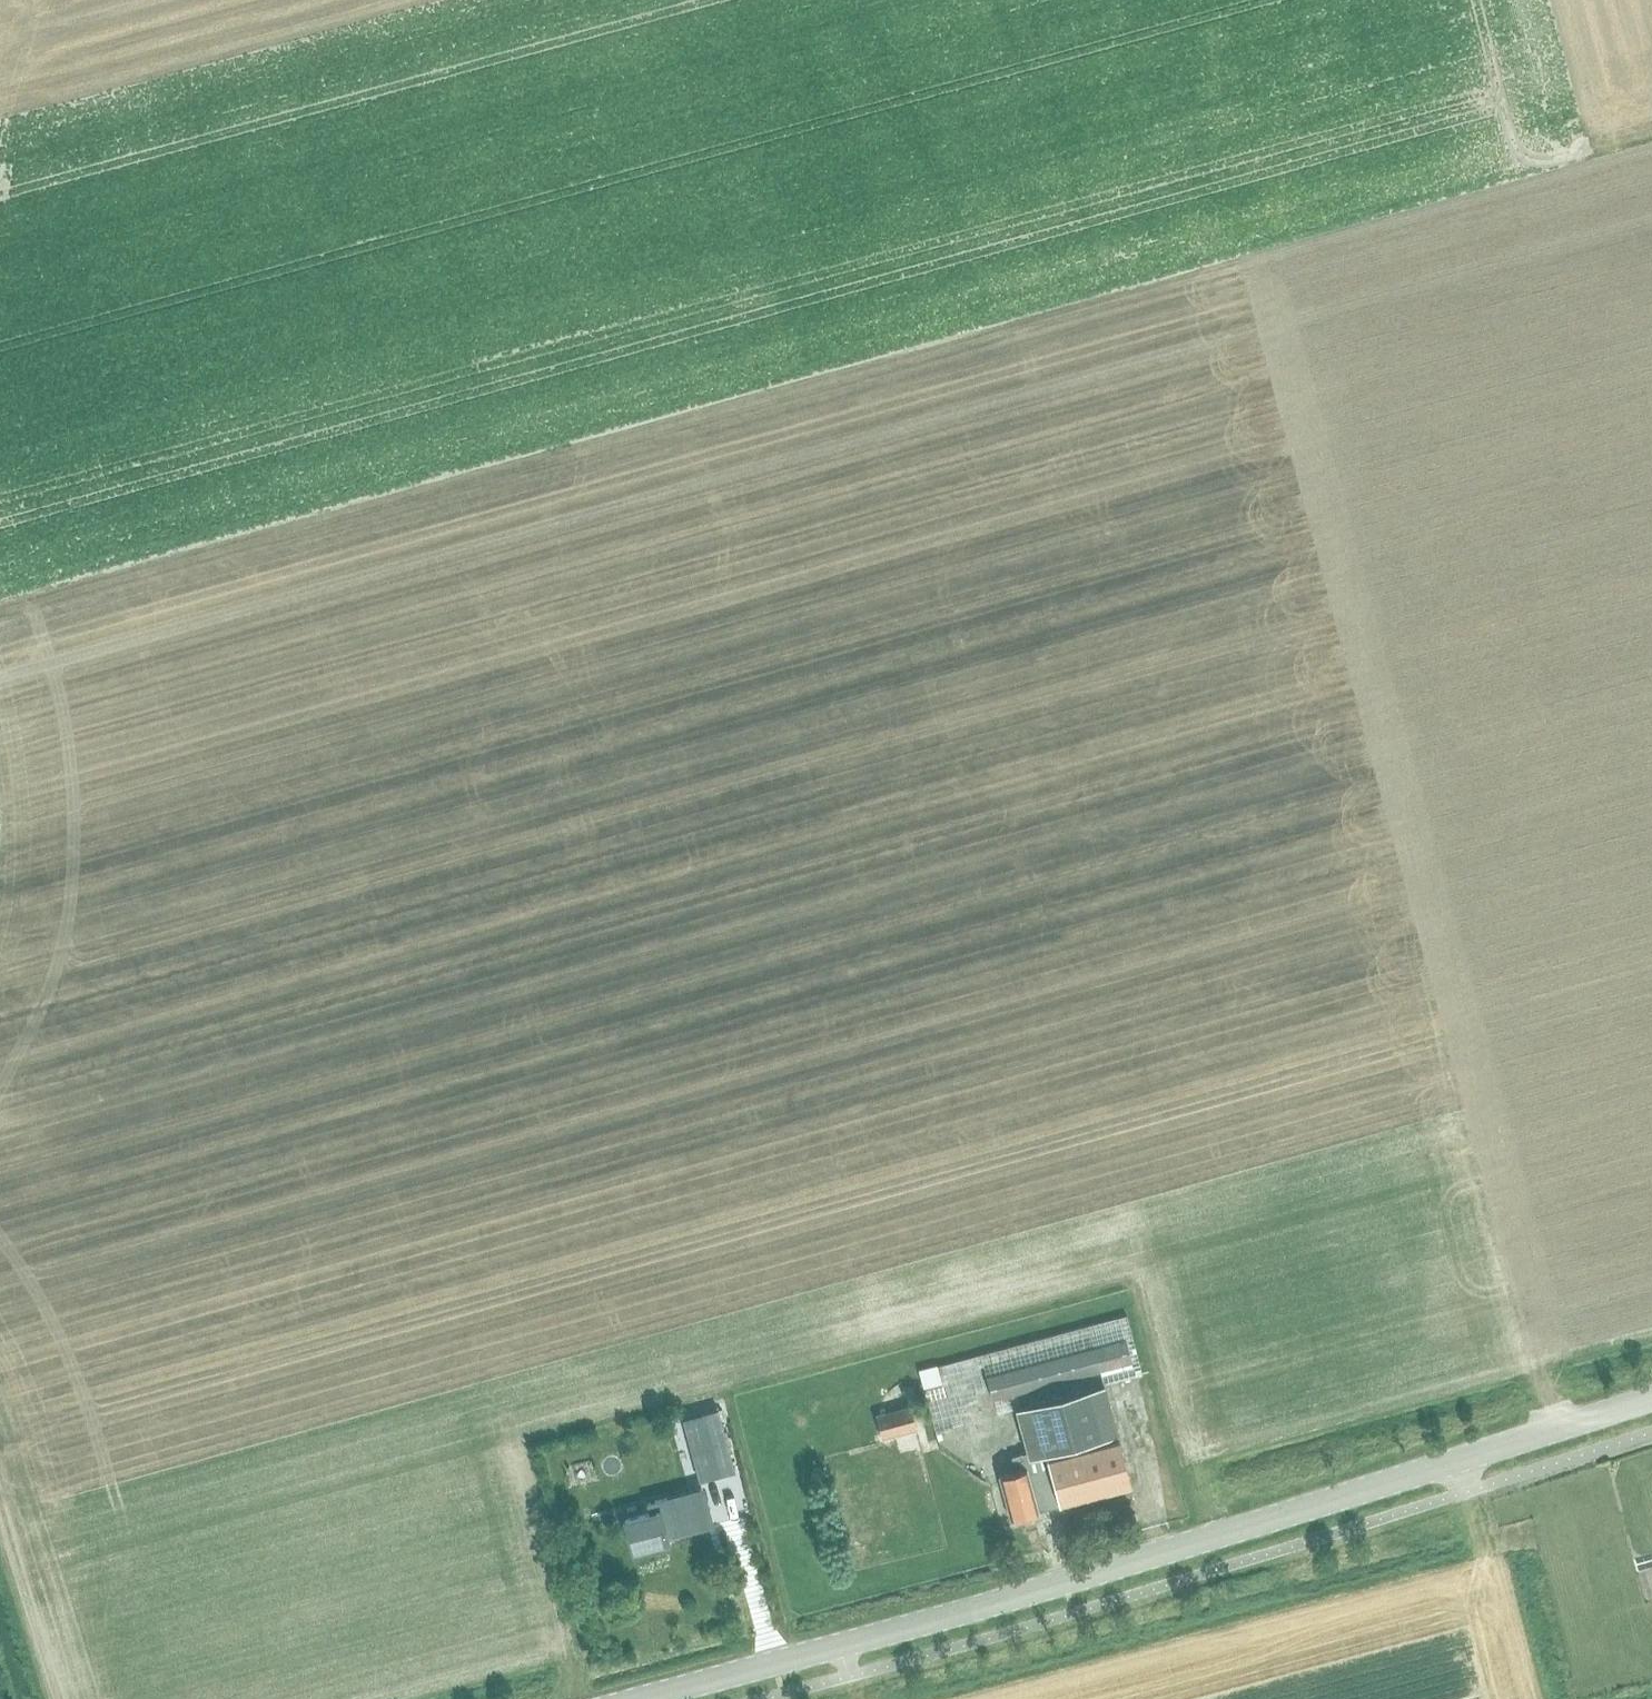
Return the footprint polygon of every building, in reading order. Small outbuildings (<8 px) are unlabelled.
[(1103,1382),(1100,1368),(1130,1360),(1123,1337),(986,1375),(992,1398),(1012,1393),(1027,1450),(1011,1455),(1015,1470),(999,1475),(1011,1517),(1038,1510),(1037,1508),(1059,1502),(1059,1504),(1132,1484),(1117,1433),(1103,1382)] [(938,1364),(920,1369),(923,1381),(941,1377),(938,1364)] [(877,1412),(882,1434),(917,1426),(912,1404),(877,1412)] [(718,1407),(682,1416),(699,1479),(735,1469),(718,1407)] [(651,1510),(624,1517),(633,1549),(668,1539),(665,1530),(674,1527),(675,1532),(712,1522),(702,1486),(649,1500),(651,1510)]
